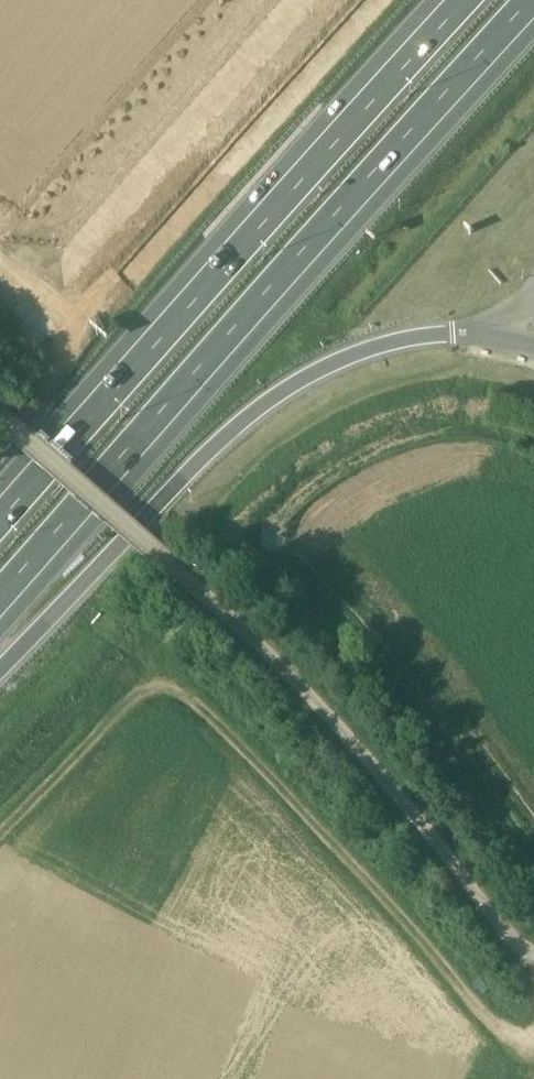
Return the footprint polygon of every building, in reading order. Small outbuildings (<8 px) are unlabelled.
[(474,984),(484,995),(490,990),(479,979),(474,984)]
